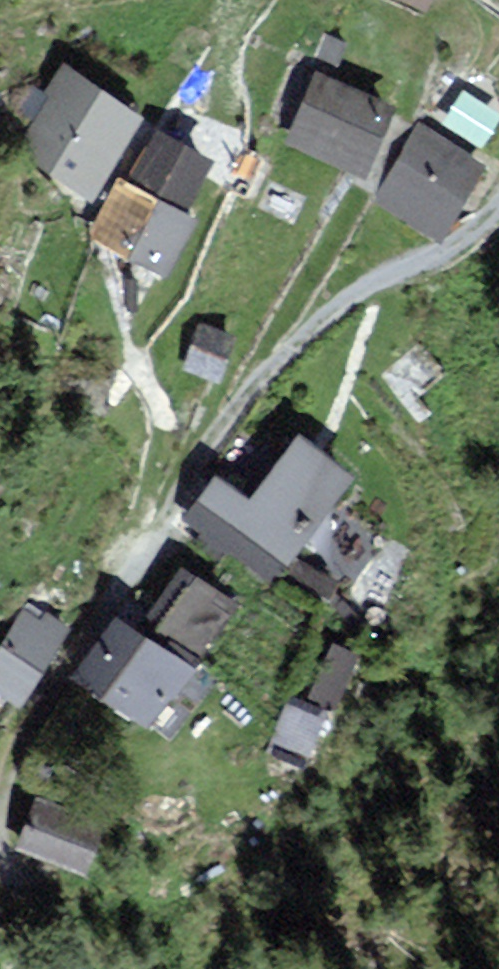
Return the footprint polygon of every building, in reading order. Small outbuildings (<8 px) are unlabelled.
[(445,20),(454,0),(399,0),(445,20)] [(67,65),(14,154),(103,208),(157,118),(67,65)] [(326,72),(291,145),(365,179),(399,107),(326,72)] [(382,208),(443,243),(498,145),(498,144),(438,109),(382,208)] [(154,124),(102,233),(180,270),(209,210),(188,200),(211,151),(154,124)] [(206,326),(187,372),(226,388),(245,342),(206,326)] [(427,342),(384,373),(423,427),(440,414),(427,397),(453,378),(427,342)] [(220,466),(183,518),(289,593),(371,477),(306,431),(261,494),(220,466)] [(186,564),(146,626),(202,661),(212,668),(244,618),(224,605),(232,593),(186,564)] [(252,605),(232,593),(224,605),(244,618),(252,605)] [(0,649),(0,699),(28,716),(85,629),(56,610),(50,618),(29,604),(0,649)] [(124,612),(79,681),(157,731),(202,661),(146,626),(124,612)] [(338,639),(313,694),(343,708),(368,654),(338,639)] [(304,690),(275,752),(314,770),(343,708),(313,694),(304,690)] [(46,798),(29,848),(92,870),(109,820),(46,798)]
